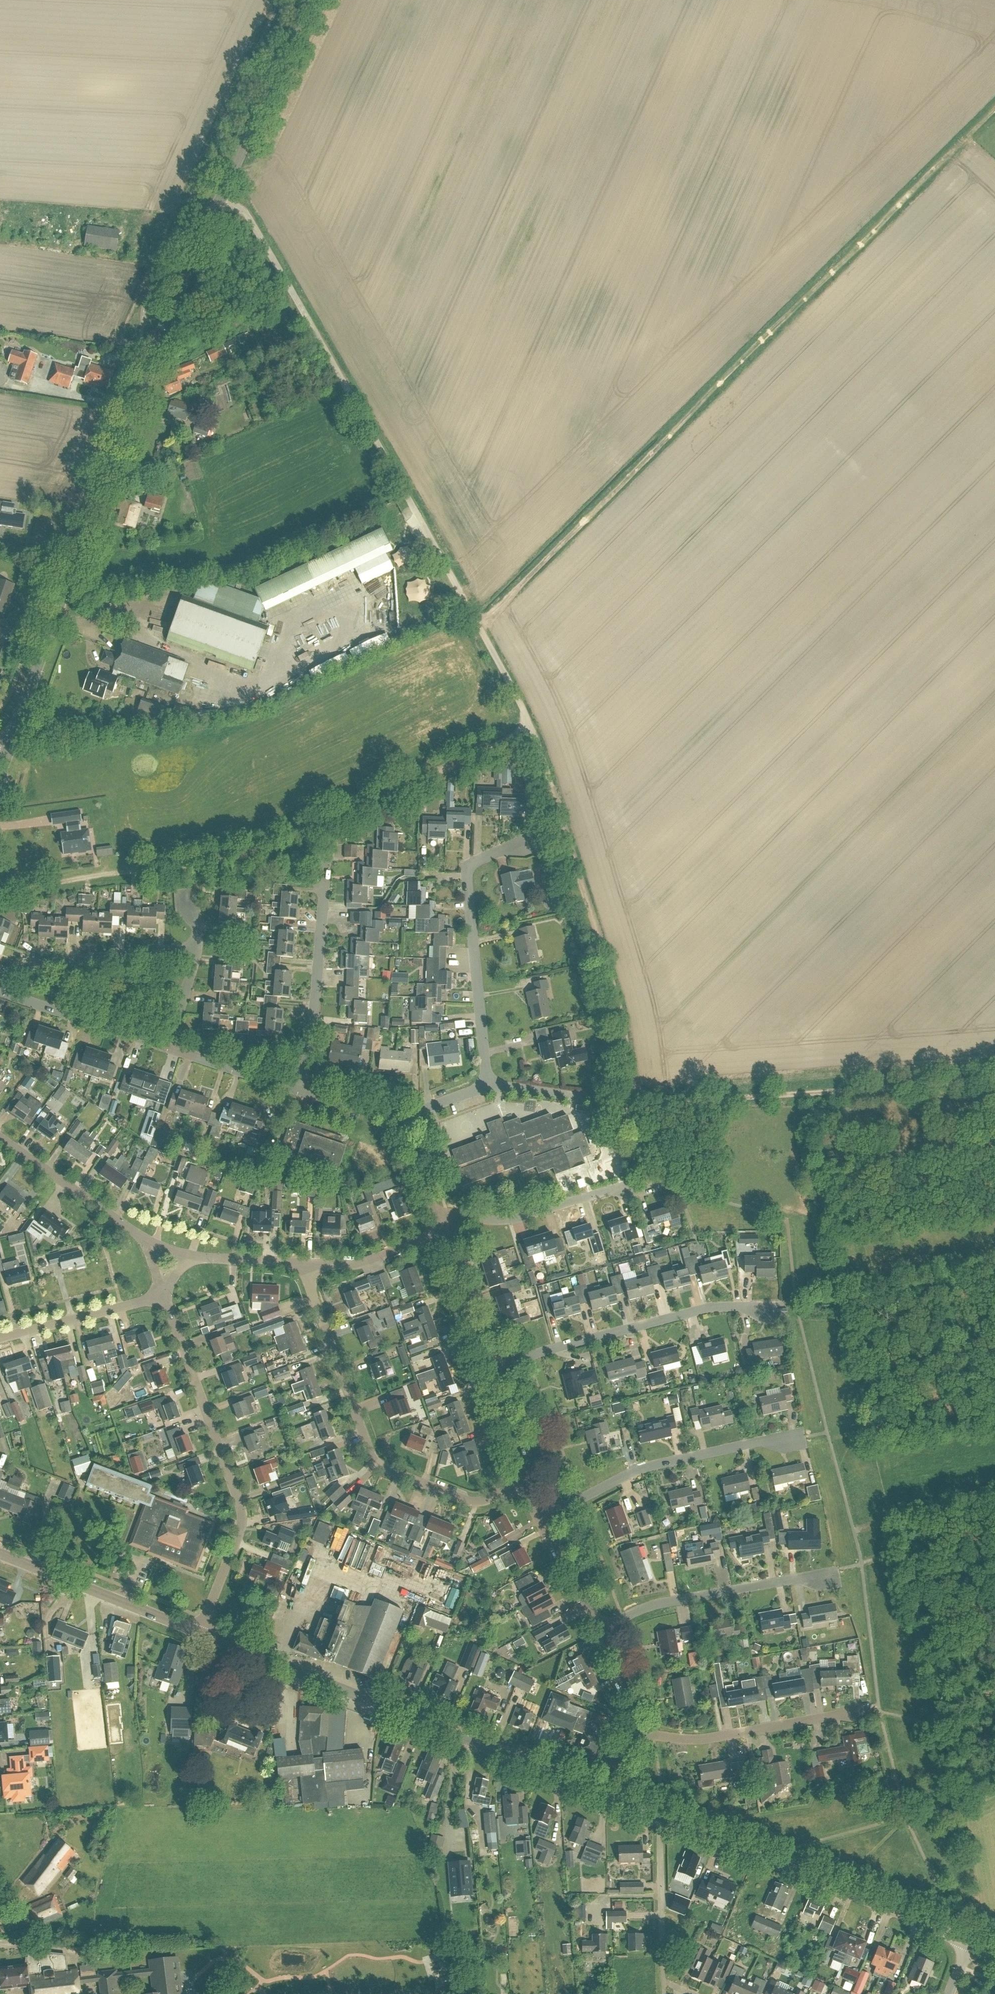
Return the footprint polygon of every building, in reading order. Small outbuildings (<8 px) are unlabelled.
[(116,251),(119,231),(87,227),(84,246),(116,251)] [(207,354),(209,359),(226,352),(223,346),(207,354)] [(9,378),(15,380),(15,381),(27,385),(37,356),(25,352),(23,355),(12,351),(8,363),(14,364),(9,378)] [(175,376),(162,382),(163,384),(162,384),(166,393),(168,392),(169,395),(183,389),(179,380),(192,375),(190,370),(195,368),(193,361),(172,370),(175,376)] [(49,382),(69,389),(75,371),(55,364),(49,382)] [(89,366),(83,383),(105,391),(111,373),(89,366)] [(217,380),(219,383),(217,383),(216,383),(210,384),(213,395),(220,394),(217,387),(220,386),(220,387),(236,380),(233,373),(217,380)] [(169,411),(167,415),(186,421),(191,406),(174,400),(173,403),(171,402),(169,411)] [(192,432),(207,437),(209,430),(195,425),(192,432)] [(153,477),(151,483),(166,487),(168,481),(153,477)] [(149,494),(145,508),(159,512),(163,498),(149,494)] [(122,509),(118,524),(135,529),(141,506),(120,500),(118,508),(122,509)] [(22,529),(25,515),(13,513),(14,505),(3,503),(0,503),(0,525),(22,529)] [(258,625),(259,623),(263,610),(315,586),(316,588),(331,581),(392,552),(382,530),(254,590),(259,600),(211,583),(200,584),(194,600),(193,602),(182,598),(167,640),(253,671),(268,629),(258,625)] [(429,564),(422,567),(425,575),(432,573),(429,564)] [(392,636),(430,620),(410,573),(373,588),(392,636)] [(4,614),(14,585),(0,580),(0,612),(4,614)] [(317,630),(334,623),(330,612),(316,617),(319,624),(316,626),(317,630)] [(118,678),(117,678),(118,673),(123,675),(136,679),(178,695),(188,666),(168,659),(170,656),(125,639),(113,671),(114,672),(112,676),(103,673),(101,678),(89,674),(84,689),(93,693),(92,694),(103,698),(106,689),(113,691),(118,678)] [(303,680),(325,670),(323,666),(301,676),(303,680)] [(123,675),(120,683),(133,688),(136,679),(123,675)] [(271,692),(273,697),(285,692),(282,685),(276,687),(277,689),(271,692)] [(194,714),(176,707),(174,713),(142,702),(138,714),(145,716),(143,722),(154,726),(156,720),(167,724),(169,720),(181,724),(181,723),(189,726),(194,714)] [(502,768),(502,785),(511,785),(511,768),(509,768),(502,768)] [(477,788),(477,804),(483,804),(482,810),(500,810),(500,822),(501,790),(502,770),(494,770),(494,780),(497,780),(497,789),(477,788)] [(501,790),(500,822),(501,816),(518,817),(519,812),(524,812),(529,812),(529,796),(525,796),(510,795),(510,790),(501,790)] [(446,818),(446,830),(464,831),(464,825),(470,826),(471,809),(446,808),(446,818)] [(60,833),(63,855),(79,853),(79,854),(86,853),(86,851),(83,830),(79,831),(78,822),(82,821),(80,811),(62,814),(63,824),(68,824),(69,832),(60,833)] [(445,845),(446,845),(446,830),(446,818),(422,817),(422,834),(428,834),(428,839),(445,840),(445,845)] [(377,828),(377,851),(402,852),(397,852),(398,835),(402,835),(402,834),(394,834),(394,828),(377,828)] [(345,834),(348,839),(355,836),(352,830),(345,834)] [(367,869),(378,869),(392,870),(392,869),(387,869),(388,852),(402,852),(377,851),(373,851),(373,845),(367,845),(367,869)] [(345,846),(344,858),(357,858),(357,846),(345,846)] [(112,848),(96,850),(97,857),(113,855),(112,848)] [(357,886),(368,887),(382,887),(377,887),(378,869),(367,869),(363,869),(363,863),(357,863),(357,886)] [(501,876),(507,904),(524,901),(521,889),(534,887),(530,870),(501,876)] [(347,904),(372,905),(372,904),(367,904),(368,887),(357,886),(353,886),(353,880),(347,880),(347,904)] [(401,906),(415,906),(425,906),(426,888),(420,888),(419,883),(406,883),(406,892),(402,892),(407,892),(406,905),(401,905),(401,906)] [(272,906),(297,907),(298,895),(286,894),(287,886),(274,885),(273,896),(282,896),(281,904),(272,903),(272,906)] [(220,910),(245,912),(245,910),(236,909),(237,899),(246,900),(247,892),(223,890),(222,898),(221,898),(220,910)] [(550,898),(553,913),(565,910),(561,896),(550,898)] [(67,900),(69,905),(75,903),(72,897),(67,900)] [(410,919),(424,920),(434,920),(435,902),(429,902),(429,906),(425,906),(415,906),(415,919),(410,919)] [(98,914),(97,933),(111,933),(112,917),(120,918),(120,904),(110,904),(110,915),(98,914)] [(120,904),(120,918),(127,918),(126,927),(141,928),(142,910),(130,909),(130,905),(120,904)] [(142,910),(141,928),(156,929),(156,919),(164,920),(165,907),(154,906),(154,910),(142,910)] [(271,924),(284,925),(284,919),(296,920),(297,907),(272,906),(272,908),(281,909),(280,918),(271,917),(271,924)] [(53,937),(67,938),(68,922),(75,922),(76,909),(66,909),(65,919),(54,919),(53,937)] [(76,909),(75,922),(83,923),(82,932),(97,933),(98,914),(86,914),(86,910),(76,909)] [(245,912),(220,910),(219,923),(231,924),(230,932),(243,933),(244,927),(244,922),(235,921),(236,913),(245,914),(245,912)] [(38,937),(53,937),(54,919),(42,918),(42,914),(31,914),(31,927),(39,927),(38,937)] [(419,933),(433,934),(443,934),(444,916),(438,916),(438,920),(434,920),(424,920),(424,933),(419,933)] [(3,932),(7,934),(11,923),(0,919),(0,941),(3,932)] [(370,919),(360,919),(360,924),(360,925),(361,925),(360,943),(357,943),(384,944),(379,943),(379,932),(383,932),(383,921),(370,921),(370,919)] [(398,930),(400,931),(401,921),(389,920),(388,927),(398,928),(398,930)] [(269,943),(294,946),(295,933),(283,932),(284,925),(271,924),(270,931),(279,932),(278,941),(269,941),(269,943)] [(533,927),(520,930),(522,938),(515,939),(516,947),(518,946),(522,965),(538,962),(532,936),(535,935),(533,927)] [(428,946),(428,958),(433,959),(433,953),(446,954),(446,947),(452,948),(453,929),(447,929),(447,934),(443,934),(433,934),(433,946),(428,946)] [(347,956),(360,957),(374,957),(369,956),(369,944),(357,943),(357,938),(351,938),(350,956),(347,956)] [(267,964),(280,965),(280,957),(293,958),(294,946),(269,943),(269,945),(277,946),(277,954),(268,953),(267,964)] [(341,969),(347,969),(359,970),(360,957),(347,956),(347,951),(341,951),(341,969)] [(433,966),(445,966),(446,954),(433,953),(433,959),(433,966)] [(445,986),(445,990),(451,990),(452,972),(445,972),(445,966),(433,966),(433,959),(428,958),(428,972),(433,972),(432,985),(445,986)] [(216,967),(215,980),(239,982),(240,980),(231,979),(232,971),(240,972),(241,961),(228,960),(228,968),(216,967)] [(265,984),(290,986),(291,973),(279,972),(280,965),(267,964),(266,974),(275,975),(274,983),(266,982),(265,984)] [(347,969),(346,988),(358,989),(359,970),(364,970),(359,970),(347,969)] [(391,974),(391,984),(400,984),(400,974),(391,974)] [(220,993),(219,999),(232,1000),(232,993),(230,993),(230,984),(239,984),(239,982),(215,980),(214,992),(220,993)] [(526,993),(528,1002),(529,1001),(533,1021),(550,1017),(544,990),(549,989),(547,980),(534,983),(535,991),(526,993)] [(264,1003),(277,1004),(277,998),(289,999),(290,986),(265,984),(265,987),(274,987),(273,996),(264,996),(264,1003)] [(435,999),(435,1003),(441,1004),(442,986),(445,986),(432,985),(418,984),(418,985),(423,985),(423,998),(435,999)] [(345,1006),(345,1002),(358,1002),(358,989),(363,989),(358,989),(346,988),(340,988),(339,1006),(345,1006)] [(409,1023),(431,1024),(432,1003),(435,1003),(435,999),(423,998),(408,997),(408,1011),(409,1012),(409,1023)] [(204,1004),(203,1017),(228,1019),(228,1016),(220,1016),(221,1006),(231,1006),(232,1000),(219,999),(219,1006),(204,1004)] [(354,1021),(361,1021),(361,1016),(372,1016),(367,1015),(367,1003),(372,1003),(372,1002),(358,1002),(345,1002),(349,1002),(348,1020),(354,1020),(354,1021)] [(257,1021),(282,1024),(283,1011),(276,1011),(277,1004),(264,1003),(263,1010),(267,1010),(266,1020),(257,1019),(257,1021)] [(217,1038),(227,1039),(227,1029),(219,1028),(219,1020),(228,1021),(228,1019),(203,1017),(202,1030),(218,1031),(217,1038)] [(256,1036),(265,1037),(265,1035),(281,1036),(282,1024),(257,1021),(257,1023),(266,1024),(265,1032),(256,1031),(256,1036)] [(334,1032),(346,1034),(347,1027),(335,1025),(334,1032)] [(29,1032),(24,1047),(37,1051),(39,1045),(46,1047),(52,1031),(39,1027),(37,1034),(29,1032)] [(410,1044),(419,1044),(418,1030),(410,1030),(410,1044)] [(46,1047),(44,1053),(51,1056),(64,1060),(69,1044),(62,1042),(64,1035),(52,1031),(46,1047)] [(542,1057),(557,1054),(558,1054),(559,1057),(558,1057),(560,1069),(575,1066),(575,1063),(584,1061),(582,1049),(572,1051),(568,1032),(552,1035),(554,1042),(539,1046),(542,1057)] [(343,1065),(358,1068),(363,1038),(355,1037),(353,1047),(346,1046),(343,1065)] [(328,1062),(343,1065),(346,1046),(339,1045),(340,1042),(332,1040),(328,1062)] [(449,1046),(442,1046),(444,1065),(459,1064),(457,1041),(449,1042),(449,1046)] [(7,1052),(15,1054),(17,1045),(10,1043),(7,1052)] [(444,1065),(442,1046),(434,1047),(434,1044),(426,1045),(429,1067),(444,1065)] [(379,1070),(394,1071),(396,1053),(389,1052),(389,1048),(381,1047),(379,1070)] [(92,1075),(99,1053),(86,1048),(84,1056),(77,1054),(72,1069),(85,1073),(92,1075)] [(396,1053),(394,1071),(409,1073),(412,1051),(404,1050),(404,1053),(396,1053)] [(99,1053),(92,1075),(99,1078),(111,1082),(116,1066),(109,1064),(112,1057),(99,1053)] [(66,1070),(62,1081),(69,1084),(73,1072),(66,1070)] [(124,1076),(119,1091),(139,1097),(147,1075),(134,1070),(132,1078),(124,1076)] [(147,1075),(139,1097),(146,1100),(159,1104),(164,1089),(156,1086),(159,1079),(147,1075)] [(29,1077),(21,1087),(28,1092),(35,1081),(29,1077)] [(60,1086),(52,1098),(62,1105),(70,1094),(63,1088),(60,1086)] [(188,1116),(195,1095),(182,1091),(179,1099),(172,1097),(168,1109),(188,1116)] [(16,1108),(12,1113),(24,1121),(30,1125),(35,1118),(34,1117),(40,1108),(40,1107),(39,1108),(23,1097),(24,1096),(19,1093),(11,1104),(16,1108)] [(195,1095),(188,1116),(197,1119),(208,1122),(209,1119),(211,1112),(212,1110),(205,1108),(208,1100),(195,1095)] [(100,1108),(106,1110),(110,1098),(104,1096),(100,1108)] [(238,1132),(245,1109),(233,1105),(231,1111),(230,1113),(223,1110),(221,1116),(219,1123),(229,1126),(229,1128),(238,1132)] [(245,1109),(238,1132),(247,1134),(248,1132),(259,1136),(263,1123),(256,1121),(258,1113),(245,1109)] [(153,1138),(161,1115),(148,1111),(141,1133),(153,1138)] [(37,1131),(52,1141),(59,1132),(60,1133),(65,1127),(53,1118),(49,1124),(44,1121),(48,1116),(43,1112),(36,1121),(41,1125),(37,1131)] [(456,1172),(461,1187),(519,1166),(521,1173),(536,1168),(538,1174),(553,1169),(555,1176),(585,1165),(583,1158),(591,1155),(582,1132),(573,1135),(571,1131),(573,1131),(567,1116),(552,1121),(550,1114),(521,1125),(518,1119),(504,1124),(502,1119),(487,1124),(490,1134),(485,1136),(484,1135),(475,1138),(477,1142),(451,1151),(459,1171),(456,1172)] [(78,1121),(68,1133),(75,1138),(84,1126),(78,1121)] [(297,1158),(338,1172),(346,1147),(340,1145),(343,1137),(295,1122),(292,1121),(289,1129),(287,1128),(282,1144),(284,1144),(283,1148),(279,1160),(295,1166),(297,1158)] [(614,1124),(619,1142),(624,1140),(619,1123),(614,1124)] [(151,1146),(161,1149),(166,1132),(157,1128),(151,1146)] [(64,1151),(75,1158),(93,1132),(92,1132),(89,1137),(84,1133),(76,1144),(71,1141),(64,1151)] [(75,1158),(85,1165),(92,1155),(87,1151),(94,1141),(94,1140),(97,1136),(93,1132),(75,1158)] [(105,1152),(110,1157),(119,1144),(114,1139),(105,1152)] [(197,1144),(195,1154),(202,1156),(205,1147),(197,1144)] [(94,1154),(100,1158),(106,1149),(100,1145),(94,1154)] [(822,1153),(824,1162),(841,1159),(839,1150),(822,1153)] [(152,1156),(147,1154),(143,1162),(138,1173),(140,1173),(136,1183),(142,1185),(140,1192),(157,1198),(161,1186),(144,1180),(146,1175),(145,1175),(152,1156)] [(100,1175),(110,1183),(125,1161),(126,1160),(126,1159),(121,1155),(118,1161),(115,1159),(113,1162),(108,1159),(105,1165),(106,1166),(100,1175)] [(815,1171),(812,1155),(803,1157),(806,1173),(815,1171)] [(173,1171),(181,1174),(186,1160),(178,1157),(173,1171)] [(110,1183),(121,1190),(128,1180),(131,1175),(126,1172),(130,1165),(128,1164),(130,1162),(126,1160),(125,1161),(110,1183)] [(256,1166),(247,1163),(244,1174),(253,1177),(256,1166)] [(174,1203),(186,1208),(199,1170),(191,1167),(186,1183),(189,1184),(185,1194),(178,1192),(174,1203)] [(186,1208),(198,1212),(202,1201),(195,1198),(199,1187),(202,1189),(208,1173),(199,1170),(186,1208)] [(238,1189),(253,1194),(257,1180),(242,1176),(238,1189)] [(587,1176),(580,1178),(582,1187),(589,1185),(587,1176)] [(370,1187),(372,1195),(379,1192),(377,1185),(370,1187)] [(18,1193),(7,1186),(0,1196),(0,1200),(16,1212),(25,1201),(16,1195),(18,1193)] [(400,1195),(401,1194),(398,1188),(385,1193),(388,1199),(392,1198),(394,1202),(392,1202),(398,1219),(411,1215),(405,1198),(401,1199),(400,1195)] [(203,1206),(212,1209),(218,1193),(208,1190),(203,1206)] [(356,1222),(360,1233),(375,1228),(371,1217),(373,1216),(369,1203),(374,1201),(369,1190),(364,1192),(368,1203),(357,1207),(362,1220),(356,1222)] [(272,1210),(280,1210),(281,1192),(273,1192),(272,1210)] [(216,1218),(236,1225),(239,1215),(241,1216),(244,1207),(225,1201),(222,1209),(219,1208),(216,1218)] [(386,1207),(384,1201),(375,1204),(378,1210),(386,1207)] [(315,1209),(314,1221),(322,1222),(323,1209),(315,1209)] [(653,1225),(648,1227),(651,1238),(661,1235),(658,1225),(669,1221),(671,1228),(680,1226),(675,1212),(668,1215),(666,1209),(650,1214),(653,1225)] [(26,1231),(40,1241),(48,1231),(57,1238),(66,1225),(47,1212),(38,1224),(34,1221),(26,1231)] [(254,1222),(253,1232),(270,1233),(270,1229),(273,1230),(274,1212),(266,1212),(266,1214),(252,1213),(252,1221),(254,1222)] [(306,1231),(308,1231),(309,1213),(302,1212),(302,1222),(286,1221),(285,1233),(290,1233),(290,1234),(305,1235),(306,1231)] [(322,1236),(339,1237),(339,1231),(347,1229),(344,1216),(323,1215),(323,1224),(322,1236)] [(612,1236),(624,1232),(627,1241),(637,1238),(634,1229),(634,1226),(628,1228),(625,1218),(608,1223),(612,1236)] [(576,1243),(588,1239),(591,1248),(594,1255),(604,1252),(602,1245),(598,1233),(592,1235),(589,1225),(572,1230),(576,1243)] [(634,1229),(637,1238),(643,1237),(640,1227),(634,1229)] [(550,1233),(537,1237),(542,1253),(544,1261),(565,1255),(560,1238),(553,1241),(550,1233)] [(523,1252),(521,1253),(526,1271),(536,1268),(534,1264),(532,1256),(542,1253),(537,1237),(523,1241),(526,1252),(523,1252)] [(482,1263),(485,1276),(507,1269),(505,1263),(499,1265),(497,1259),(507,1256),(505,1250),(487,1255),(489,1261),(482,1263)] [(60,1263),(62,1271),(85,1265),(81,1251),(60,1256),(59,1252),(47,1255),(50,1266),(60,1263)] [(711,1265),(715,1281),(728,1278),(726,1270),(732,1269),(727,1251),(721,1252),(724,1262),(711,1265)] [(646,1255),(634,1259),(636,1265),(648,1262),(646,1255)] [(745,1273),(756,1273),(756,1278),(767,1278),(767,1279),(768,1280),(772,1280),(773,1279),(773,1255),(756,1255),(756,1258),(745,1259),(745,1273)] [(690,1257),(694,1275),(700,1274),(703,1284),(715,1281),(711,1265),(699,1269),(696,1256),(690,1257)] [(674,1272),(678,1288),(690,1285),(688,1277),(694,1275),(690,1257),(684,1259),(686,1269),(674,1272)] [(5,1273),(9,1286),(31,1281),(27,1266),(20,1268),(18,1261),(3,1265),(5,1273)] [(653,1267),(658,1285),(663,1283),(665,1291),(678,1288),(674,1272),(662,1275),(659,1265),(653,1267)] [(637,1282),(641,1297),(654,1294),(652,1286),(658,1285),(653,1267),(647,1268),(650,1278),(637,1282)] [(415,1268),(400,1273),(408,1297),(423,1292),(415,1268)] [(500,1285),(502,1291),(519,1285),(518,1279),(505,1283),(502,1274),(508,1273),(507,1269),(485,1276),(489,1288),(500,1285)] [(388,1274),(390,1279),(399,1276),(397,1270),(388,1274)] [(386,1273),(380,1275),(385,1290),(391,1288),(386,1273)] [(380,1275),(374,1277),(379,1292),(385,1290),(380,1275)] [(616,1276),(621,1295),(627,1293),(629,1301),(641,1297),(637,1282),(625,1285),(622,1275),(616,1276)] [(601,1291),(605,1307),(617,1304),(615,1296),(621,1295),(616,1276),(610,1278),(613,1288),(601,1291)] [(349,1310),(351,1310),(353,1316),(366,1311),(363,1305),(361,1306),(356,1293),(358,1292),(358,1293),(370,1289),(367,1280),(347,1287),(350,1293),(344,1295),(349,1310)] [(580,1286),(584,1304),(590,1303),(592,1310),(605,1307),(601,1291),(588,1294),(586,1284),(580,1286)] [(496,1299),(499,1311),(515,1306),(511,1294),(521,1291),(519,1285),(502,1291),(503,1297),(496,1299)] [(261,1312),(261,1313),(277,1307),(277,1304),(278,1287),(265,1286),(253,1286),(253,1288),(252,1303),(261,1303),(261,1312)] [(564,1301),(568,1317),(580,1313),(578,1306),(584,1304),(580,1286),(574,1288),(576,1298),(564,1301)] [(553,1312),(555,1320),(568,1317),(564,1301),(552,1304),(549,1294),(543,1296),(548,1314),(553,1312)] [(8,1314),(5,1303),(0,1304),(0,1316),(8,1314)] [(217,1303),(202,1309),(202,1310),(200,1311),(203,1319),(205,1318),(205,1319),(209,1318),(212,1326),(226,1321),(234,1319),(234,1320),(241,1318),(237,1305),(230,1308),(231,1310),(223,1313),(221,1307),(218,1307),(217,1303)] [(393,1312),(395,1317),(400,1314),(401,1316),(414,1312),(411,1304),(398,1309),(398,1310),(393,1312)] [(407,1331),(434,1321),(428,1306),(416,1310),(419,1319),(405,1325),(407,1331)] [(511,1321),(513,1327),(531,1322),(529,1316),(519,1319),(515,1306),(499,1311),(503,1324),(511,1321)] [(277,1307),(261,1313),(264,1323),(281,1316),(277,1307)] [(389,1308),(376,1313),(378,1320),(392,1315),(389,1308)] [(367,1342),(370,1350),(384,1345),(380,1336),(372,1339),(368,1327),(373,1325),(371,1319),(361,1323),(363,1328),(357,1331),(362,1344),(367,1342)] [(250,1329),(247,1321),(235,1325),(238,1334),(250,1329)] [(425,1333),(428,1341),(439,1337),(434,1321),(407,1331),(402,1333),(405,1340),(425,1333)] [(276,1345),(300,1337),(295,1322),(281,1327),(284,1334),(274,1338),(276,1345)] [(131,1332),(125,1334),(128,1344),(134,1343),(133,1338),(138,1337),(141,1343),(139,1344),(142,1352),(155,1347),(150,1333),(143,1335),(141,1329),(131,1332)] [(217,1356),(221,1354),(225,1363),(233,1360),(230,1351),(236,1349),(230,1333),(221,1336),(222,1338),(211,1342),(217,1356)] [(111,1360),(118,1357),(116,1348),(115,1348),(112,1337),(100,1340),(106,1365),(112,1364),(111,1360)] [(290,1349),(292,1356),(305,1351),(300,1337),(276,1345),(279,1353),(290,1349)] [(698,1345),(701,1359),(726,1353),(722,1338),(698,1345)] [(97,1367),(106,1365),(100,1340),(87,1343),(90,1355),(88,1355),(90,1362),(95,1360),(96,1362),(97,1367)] [(423,1340),(408,1346),(411,1354),(427,1348),(423,1340)] [(746,1350),(748,1363),(756,1362),(756,1359),(782,1355),(780,1340),(753,1344),(753,1349),(746,1350)] [(70,1347),(58,1350),(64,1375),(70,1373),(71,1377),(79,1375),(80,1382),(88,1381),(84,1366),(77,1368),(76,1365),(77,1365),(75,1358),(73,1358),(70,1347)] [(403,1348),(398,1350),(400,1357),(406,1355),(403,1348)] [(649,1375),(652,1387),(666,1384),(663,1372),(664,1371),(663,1366),(679,1362),(675,1348),(651,1354),(655,1368),(656,1368),(657,1373),(649,1375)] [(55,1364),(58,1376),(64,1375),(58,1350),(46,1353),(49,1365),(55,1364)] [(255,1354),(242,1359),(245,1368),(258,1363),(255,1354)] [(384,1370),(391,1367),(386,1354),(374,1359),(376,1365),(370,1367),(375,1380),(386,1376),(384,1370)] [(421,1354),(410,1358),(413,1365),(424,1361),(421,1354)] [(415,1376),(417,1381),(448,1369),(443,1354),(431,1358),(435,1369),(415,1376)] [(126,1356),(117,1358),(121,1371),(129,1369),(126,1356)] [(16,1362),(25,1390),(32,1387),(27,1372),(32,1370),(28,1358),(16,1362)] [(266,1365),(268,1371),(287,1365),(284,1358),(266,1365)] [(128,1361),(130,1368),(136,1367),(139,1366),(137,1359),(128,1361)] [(605,1366),(609,1381),(636,1374),(638,1379),(644,1377),(640,1363),(634,1364),(632,1359),(605,1366)] [(17,1383),(20,1391),(25,1390),(16,1362),(4,1366),(8,1377),(6,1377),(9,1385),(17,1383)] [(156,1382),(159,1390),(170,1386),(164,1370),(160,1372),(156,1362),(147,1366),(143,1367),(149,1385),(156,1382)] [(246,1382),(242,1372),(243,1372),(241,1365),(232,1368),(233,1371),(223,1375),(229,1390),(239,1386),(238,1385),(246,1382)] [(291,1377),(287,1366),(272,1372),(276,1382),(291,1377)] [(293,1390),(317,1382),(311,1367),(300,1371),(304,1382),(292,1386),(293,1390)] [(437,1379),(442,1393),(449,1391),(448,1387),(454,1385),(448,1369),(417,1381),(419,1385),(437,1379)] [(133,1376),(127,1371),(113,1388),(119,1393),(133,1376)] [(568,1393),(566,1394),(568,1401),(569,1400),(584,1397),(580,1384),(585,1383),(590,1382),(591,1385),(598,1383),(595,1371),(588,1373),(583,1374),(582,1371),(563,1376),(568,1393)] [(792,1373),(783,1375),(786,1386),(794,1384),(792,1373)] [(91,1385),(93,1396),(105,1393),(103,1382),(91,1385)] [(303,1392),(307,1402),(322,1396),(317,1382),(293,1390),(293,1391),(295,1395),(303,1392)] [(416,1383),(408,1386),(411,1394),(419,1391),(416,1383)] [(45,1384),(32,1389),(39,1410),(52,1406),(45,1384)] [(253,1389),(256,1397),(269,1392),(266,1385),(253,1389)] [(390,1403),(384,1405),(389,1419),(400,1415),(400,1416),(409,1413),(404,1400),(406,1399),(402,1388),(387,1394),(390,1403)] [(780,1391),(781,1394),(759,1399),(763,1415),(787,1410),(785,1402),(791,1401),(789,1389),(780,1391)] [(423,1398),(426,1404),(438,1400),(435,1393),(423,1398)] [(91,1397),(92,1403),(99,1402),(100,1407),(106,1405),(103,1394),(91,1397)] [(588,1397),(591,1408),(603,1405),(600,1394),(588,1397)] [(78,1395),(71,1397),(73,1405),(80,1403),(78,1395)] [(667,1398),(668,1405),(679,1403),(677,1395),(667,1398)] [(234,1406),(239,1420),(256,1414),(252,1404),(256,1403),(253,1396),(242,1400),(243,1403),(234,1406)] [(169,1420),(169,1422),(181,1418),(176,1403),(169,1405),(166,1397),(152,1402),(152,1401),(140,1405),(143,1415),(160,1409),(164,1422),(169,1420)] [(233,1397),(221,1402),(224,1408),(236,1403),(233,1397)] [(438,1400),(426,1404),(428,1411),(442,1406),(439,1400),(438,1400)] [(441,1425),(464,1417),(459,1401),(447,1405),(451,1416),(449,1417),(450,1418),(446,1419),(439,1421),(441,1425)] [(7,1418),(15,1415),(10,1404),(9,1402),(2,1405),(7,1418)] [(15,1415),(18,1423),(24,1420),(17,1402),(10,1404),(15,1415)] [(306,1411),(303,1403),(286,1409),(289,1417),(306,1411)] [(140,1405),(133,1408),(136,1417),(143,1415),(140,1405)] [(684,1406),(676,1407),(678,1420),(685,1420),(684,1406)] [(700,1421),(702,1429),(733,1422),(730,1412),(722,1413),(721,1406),(698,1412),(697,1408),(690,1409),(693,1422),(700,1421)] [(313,1415),(318,1429),(330,1424),(325,1411),(313,1415)] [(671,1436),(670,1430),(676,1428),(673,1416),(667,1418),(667,1421),(645,1426),(646,1432),(638,1433),(641,1444),(649,1442),(671,1436)] [(454,1425),(459,1436),(470,1432),(464,1417),(441,1425),(443,1429),(453,1426),(454,1425)] [(265,1422),(267,1428),(276,1425),(274,1419),(265,1422)] [(592,1426),(593,1430),(585,1432),(588,1444),(590,1444),(592,1455),(608,1451),(606,1443),(604,1443),(602,1435),(608,1434),(605,1423),(592,1426)] [(300,1428),(303,1434),(312,1430),(310,1424),(300,1428)] [(318,1429),(312,1430),(303,1434),(305,1440),(314,1437),(315,1439),(321,1437),(323,1442),(334,1438),(330,1424),(318,1429)] [(424,1446),(430,1448),(434,1438),(430,1436),(432,1430),(423,1427),(420,1433),(428,1436),(425,1442),(411,1436),(406,1447),(421,1453),(424,1446)] [(621,1429),(624,1441),(630,1440),(628,1427),(621,1429)] [(193,1451),(188,1436),(183,1438),(179,1428),(170,1432),(167,1433),(176,1457),(182,1455),(193,1451)] [(266,1434),(264,1428),(254,1432),(255,1435),(246,1438),(251,1453),(261,1450),(257,1438),(266,1434)] [(436,1438),(441,1451),(452,1447),(448,1434),(436,1438)] [(466,1474),(479,1470),(475,1456),(477,1455),(475,1449),(466,1452),(464,1446),(452,1450),(456,1461),(458,1469),(464,1467),(466,1474)] [(313,1459),(327,1454),(328,1453),(325,1447),(310,1452),(313,1459)] [(317,1473),(343,1463),(338,1450),(327,1454),(330,1461),(314,1466),(317,1473)] [(87,1456),(73,1461),(77,1475),(85,1472),(90,1463),(87,1456)] [(141,1457),(130,1460),(135,1476),(145,1473),(141,1457)] [(266,1467),(255,1471),(261,1485),(272,1481),(268,1470),(276,1467),(274,1461),(265,1464),(266,1467)] [(348,1476),(343,1463),(317,1473),(319,1479),(328,1475),(330,1483),(348,1476)] [(205,1483),(199,1467),(192,1469),(189,1464),(180,1467),(182,1473),(187,1471),(191,1480),(185,1483),(189,1491),(195,1489),(194,1488),(205,1483)] [(802,1464),(771,1471),(774,1486),(806,1479),(802,1464)] [(88,1484),(138,1503),(144,1487),(94,1469),(88,1484)] [(148,1473),(150,1480),(161,1476),(159,1469),(148,1473)] [(278,1481),(281,1490),(304,1481),(301,1472),(278,1481)] [(749,1490),(746,1474),(721,1480),(725,1495),(749,1490)] [(13,1478),(11,1477),(7,1487),(19,1492),(24,1479),(14,1475),(13,1478)] [(333,1502),(345,1491),(339,1485),(337,1483),(333,1488),(325,1494),(333,1502)] [(693,1501),(700,1500),(698,1487),(690,1489),(689,1483),(667,1488),(671,1504),(693,1499),(693,1501)] [(76,1489),(64,1484),(58,1496),(71,1501),(76,1489)] [(810,1502),(820,1500),(817,1486),(807,1488),(810,1502)] [(757,1487),(751,1489),(754,1501),(760,1499),(757,1487)] [(275,1499),(267,1502),(272,1517),(283,1513),(283,1512),(290,1510),(286,1498),(293,1495),(291,1488),(274,1494),(275,1499)] [(17,1497),(9,1493),(9,1492),(8,1491),(3,1489),(1,1489),(1,1490),(0,1490),(0,1506),(12,1511),(17,1497)] [(359,1527),(362,1519),(372,1494),(361,1490),(356,1501),(353,1500),(350,1509),(357,1512),(352,1524),(359,1527)] [(346,1493),(333,1504),(338,1509),(350,1497),(346,1493)] [(372,1494),(362,1519),(367,1520),(372,1508),(379,1511),(383,1499),(372,1494)] [(613,1505),(625,1502),(622,1494),(611,1496),(613,1505)] [(18,1519),(31,1524),(39,1504),(18,1496),(17,1497),(12,1511),(12,1512),(20,1515),(18,1519)] [(135,1540),(133,1546),(149,1551),(148,1553),(161,1558),(163,1552),(180,1558),(180,1559),(178,1564),(195,1571),(211,1527),(212,1524),(195,1518),(191,1516),(189,1518),(184,1516),(185,1514),(186,1514),(187,1511),(155,1499),(152,1507),(146,1505),(134,1538),(133,1538),(134,1539),(134,1540),(135,1540)] [(396,1535),(397,1533),(407,1508),(396,1504),(392,1514),(387,1512),(381,1529),(396,1535)] [(621,1507),(606,1512),(616,1539),(631,1534),(621,1507)] [(407,1508),(397,1533),(402,1535),(407,1522),(414,1525),(419,1513),(407,1508)] [(312,1509),(299,1511),(300,1519),(313,1517),(312,1509)] [(300,1519),(299,1511),(287,1513),(288,1521),(300,1519)] [(636,1514),(641,1528),(651,1525),(648,1516),(645,1517),(643,1511),(636,1514)] [(781,1512),(773,1514),(777,1533),(784,1531),(781,1512)] [(739,1548),(740,1558),(764,1553),(762,1544),(769,1542),(769,1540),(774,1539),(770,1514),(763,1515),(766,1530),(759,1531),(760,1535),(746,1538),(746,1536),(729,1539),(731,1549),(739,1548)] [(507,1542),(504,1537),(513,1532),(505,1516),(493,1523),(499,1534),(491,1539),(485,1542),(491,1551),(496,1548),(507,1542)] [(433,1533),(423,1558),(427,1560),(432,1547),(433,1547),(442,1522),(431,1518),(426,1530),(433,1533)] [(374,1520),(371,1527),(377,1530),(380,1522),(374,1520)] [(788,1534),(789,1550),(819,1549),(819,1533),(818,1520),(807,1521),(807,1533),(788,1534)] [(442,1522),(433,1547),(437,1549),(442,1536),(449,1539),(454,1527),(442,1522)] [(312,1541),(325,1546),(332,1528),(320,1523),(312,1541)] [(718,1523),(699,1527),(702,1537),(711,1535),(712,1538),(715,1538),(716,1541),(722,1540),(718,1523)] [(414,1525),(408,1539),(414,1541),(420,1527),(414,1525)] [(420,1527),(414,1541),(421,1544),(426,1530),(420,1527)] [(292,1544),(296,1533),(283,1528),(279,1537),(268,1532),(264,1543),(278,1549),(282,1540),(292,1544)] [(336,1557),(342,1559),(340,1564),(346,1566),(358,1536),(346,1531),(336,1557)] [(454,1555),(453,1558),(457,1560),(459,1557),(460,1557),(464,1545),(458,1542),(453,1554),(454,1555)] [(710,1545),(710,1548),(685,1553),(688,1568),(713,1563),(712,1557),(719,1556),(717,1544),(710,1545)] [(633,1585),(649,1580),(653,1578),(646,1561),(643,1562),(638,1547),(622,1553),(633,1585)] [(520,1568),(530,1563),(523,1549),(512,1554),(511,1551),(503,1555),(499,1557),(505,1569),(517,1563),(520,1568)] [(670,1553),(663,1554),(666,1573),(674,1571),(670,1553)] [(487,1557),(470,1566),(473,1573),(491,1563),(487,1557)] [(433,1564),(449,1570),(451,1566),(435,1559),(433,1564)] [(284,1560),(281,1567),(283,1567),(282,1569),(289,1572),(293,1563),(284,1560)] [(266,1569),(254,1565),(250,1576),(265,1581),(268,1574),(279,1578),(282,1569),(283,1567),(281,1567),(269,1562),(266,1569)] [(437,1567),(427,1578),(439,1589),(449,1577),(437,1567)] [(519,1601),(523,1608),(529,1604),(547,1595),(541,1584),(534,1588),(528,1576),(515,1583),(521,1595),(520,1597),(519,1601)] [(0,1594),(0,1603),(5,1605),(6,1602),(11,1604),(16,1594),(7,1590),(9,1584),(0,1580),(0,1592),(1,1592),(0,1594)] [(269,1587),(267,1594),(277,1598),(280,1591),(269,1587)] [(526,1615),(532,1624),(544,1618),(541,1612),(553,1606),(547,1595),(529,1604),(533,1611),(526,1615)] [(403,1612),(375,1600),(347,1669),(376,1680),(403,1612)] [(323,1662),(324,1660),(331,1663),(345,1628),(346,1628),(355,1607),(346,1603),(339,1619),(333,1617),(332,1620),(325,1617),(324,1620),(321,1619),(313,1639),(300,1633),(293,1650),(313,1658),(323,1662)] [(808,1609),(809,1614),(802,1615),(804,1628),(812,1626),(812,1624),(837,1620),(834,1604),(808,1609)] [(412,1625),(424,1630),(431,1612),(419,1607),(412,1625)] [(762,1631),(784,1627),(784,1629),(791,1628),(788,1616),(782,1617),(781,1610),(759,1615),(762,1631)] [(53,1638),(82,1649),(88,1635),(65,1626),(65,1624),(59,1621),(53,1638)] [(131,1626),(117,1622),(114,1624),(111,1635),(113,1636),(107,1653),(124,1658),(127,1648),(128,1648),(131,1640),(127,1639),(131,1626)] [(542,1645),(547,1653),(556,1648),(555,1646),(570,1637),(563,1625),(553,1631),(549,1625),(532,1634),(536,1642),(540,1639),(543,1644),(542,1645)] [(657,1633),(662,1656),(678,1653),(675,1636),(681,1635),(682,1641),(693,1639),(691,1626),(680,1628),(680,1629),(673,1630),(657,1633)] [(737,1641),(738,1651),(749,1650),(747,1639),(737,1641)] [(32,1643),(32,1655),(42,1655),(41,1642),(32,1643)] [(468,1644),(459,1666),(470,1670),(478,1648),(468,1644)] [(159,1680),(177,1686),(182,1670),(180,1669),(183,1662),(182,1660),(185,1650),(169,1645),(166,1655),(165,1656),(162,1663),(160,1663),(155,1679),(159,1680)] [(699,1653),(701,1662),(708,1660),(707,1652),(699,1653)] [(489,1656),(481,1653),(473,1674),(481,1677),(489,1656)] [(568,1681),(591,1669),(583,1655),(568,1662),(573,1672),(572,1673),(566,1676),(568,1681)] [(46,1657),(48,1682),(62,1681),(60,1656),(46,1657)] [(835,1672),(836,1686),(851,1685),(851,1675),(860,1674),(858,1656),(846,1656),(847,1661),(842,1662),(843,1671),(835,1672)] [(760,1668),(759,1658),(751,1659),(753,1669),(760,1668)] [(421,1662),(418,1669),(412,1666),(406,1681),(418,1686),(424,1671),(424,1672),(427,1664),(421,1662)] [(809,1669),(812,1682),(820,1681),(821,1687),(836,1686),(835,1672),(834,1662),(827,1662),(828,1666),(820,1667),(819,1664),(809,1666),(809,1669)] [(103,1664),(105,1684),(119,1682),(116,1663),(103,1664)] [(437,1694),(449,1699),(452,1692),(454,1693),(458,1684),(452,1682),(458,1667),(448,1663),(442,1677),(437,1675),(433,1684),(440,1687),(437,1694)] [(727,1707),(727,1709),(744,1706),(742,1691),(741,1691),(739,1681),(732,1682),(732,1685),(724,1687),(726,1694),(724,1694),(718,1663),(713,1664),(721,1708),(727,1707)] [(582,1679),(587,1690),(598,1684),(591,1669),(568,1681),(570,1686),(576,1683),(576,1682),(582,1679)] [(787,1677),(790,1698),(803,1695),(801,1682),(811,1681),(809,1669),(800,1670),(801,1675),(787,1677)] [(765,1688),(767,1699),(773,1698),(773,1701),(790,1698),(787,1677),(786,1677),(785,1673),(778,1674),(780,1684),(772,1685),(770,1676),(769,1676),(768,1671),(762,1672),(763,1677),(765,1688)] [(509,1683),(529,1693),(535,1682),(514,1672),(509,1683)] [(477,1677),(475,1682),(486,1686),(488,1681),(477,1677)] [(742,1691),(744,1706),(757,1703),(755,1690),(765,1688),(763,1677),(747,1680),(749,1690),(742,1691)] [(693,1705),(688,1678),(673,1681),(678,1708),(693,1705)] [(711,1699),(718,1698),(716,1685),(709,1686),(711,1699)] [(473,1696),(476,1698),(471,1709),(483,1714),(486,1707),(496,1711),(500,1700),(476,1690),(473,1696)] [(581,1698),(591,1702),(594,1696),(583,1692),(581,1698)] [(579,1708),(569,1704),(570,1700),(560,1696),(551,1693),(541,1720),(572,1732),(572,1730),(577,1719),(575,1718),(579,1708)] [(36,1698),(38,1710),(44,1709),(43,1697),(36,1698)] [(11,1713),(10,1700),(0,1701),(0,1714),(11,1713)] [(300,1707),(298,1740),(301,1756),(277,1759),(279,1779),(287,1779),(288,1788),(293,1787),(292,1778),(300,1777),(303,1804),(328,1801),(326,1783),(365,1779),(362,1749),(341,1751),(345,1712),(331,1711),(331,1709),(300,1707)] [(514,1726),(527,1731),(533,1714),(516,1708),(510,1724),(514,1726)] [(577,1719),(572,1730),(584,1735),(577,1751),(593,1757),(600,1740),(592,1737),(595,1730),(584,1726),(586,1723),(588,1724),(590,1718),(592,1713),(579,1708),(575,1718),(577,1719)] [(191,1710),(171,1709),(171,1734),(173,1734),(173,1739),(189,1739),(189,1734),(191,1734),(191,1710)] [(37,1713),(38,1722),(49,1721),(48,1712),(37,1713)] [(608,1719),(596,1715),(594,1720),(594,1721),(606,1726),(608,1719)] [(194,1746),(195,1746),(208,1744),(211,1745),(212,1745),(215,1738),(227,1743),(229,1738),(230,1738),(231,1739),(249,1746),(246,1754),(254,1757),(262,1735),(263,1735),(264,1734),(254,1730),(254,1731),(254,1732),(253,1735),(235,1727),(236,1724),(237,1725),(238,1724),(226,1719),(225,1720),(226,1720),(221,1734),(195,1724),(195,1720),(194,1746)] [(8,1742),(7,1723),(0,1723),(0,1743),(8,1742)] [(39,1745),(52,1744),(51,1726),(38,1727),(39,1745)] [(855,1735),(854,1735),(843,1737),(845,1747),(817,1751),(819,1762),(846,1757),(848,1767),(860,1765),(856,1745),(869,1743),(867,1731),(854,1733),(855,1734),(855,1735)] [(289,1736),(278,1737),(279,1756),(289,1756),(289,1736)] [(382,1770),(391,1773),(395,1763),(396,1763),(402,1746),(389,1741),(383,1758),(386,1759),(382,1770)] [(29,1749),(31,1764),(51,1762),(49,1747),(29,1749)] [(426,1797),(434,1801),(442,1782),(434,1779),(439,1765),(438,1765),(442,1755),(430,1750),(425,1762),(423,1762),(417,1777),(431,1783),(426,1797)] [(764,1758),(754,1760),(756,1775),(764,1773),(765,1781),(758,1782),(760,1794),(775,1792),(776,1796),(789,1784),(785,1762),(773,1764),(771,1750),(762,1752),(764,1758)] [(11,1757),(12,1770),(8,1770),(8,1776),(3,1777),(5,1798),(13,1797),(13,1802),(25,1801),(24,1794),(30,1794),(29,1778),(32,1778),(31,1768),(25,1768),(24,1756),(11,1757)] [(702,1781),(698,1782),(699,1788),(714,1786),(713,1780),(733,1776),(741,1775),(745,1775),(743,1763),(739,1763),(731,1765),(731,1760),(724,1761),(724,1762),(699,1767),(702,1781)] [(402,1777),(394,1774),(388,1792),(396,1795),(402,1777)] [(473,1803),(490,1806),(491,1799),(484,1797),(488,1781),(477,1778),(473,1795),(472,1800),(473,1801),(473,1803)] [(278,1780),(281,1806),(289,1805),(286,1779),(278,1780)] [(745,1782),(746,1790),(754,1789),(753,1781),(745,1782)] [(268,1793),(269,1807),(278,1806),(277,1793),(268,1793)] [(505,1818),(518,1817),(518,1824),(528,1823),(527,1807),(519,1808),(517,1795),(503,1796),(505,1818)] [(426,1821),(433,1823),(438,1805),(431,1803),(426,1821)] [(534,1835),(545,1839),(553,1820),(549,1819),(553,1809),(541,1804),(534,1820),(539,1822),(534,1835)] [(485,1816),(486,1835),(488,1835),(489,1845),(498,1845),(497,1815),(485,1816)] [(584,1852),(599,1858),(603,1848),(588,1841),(588,1842),(584,1840),(585,1838),(587,1839),(590,1832),(586,1831),(590,1823),(578,1818),(569,1841),(585,1848),(584,1852)] [(444,1838),(431,1834),(426,1852),(438,1855),(440,1848),(441,1848),(444,1838)] [(541,1852),(537,1862),(547,1866),(551,1856),(552,1856),(557,1845),(538,1838),(534,1849),(541,1852)] [(23,1881),(41,1896),(62,1872),(63,1872),(80,1854),(63,1841),(49,1857),(46,1855),(23,1881)] [(531,1843),(523,1843),(524,1858),(532,1857),(531,1843)] [(642,1854),(642,1846),(618,1847),(619,1863),(642,1862),(642,1866),(649,1866),(649,1854),(642,1854)] [(565,1851),(566,1868),(574,1867),(573,1850),(565,1851)] [(700,1858),(685,1852),(677,1872),(693,1879),(696,1871),(695,1870),(700,1858)] [(471,1895),(469,1862),(451,1863),(454,1896),(471,1895)] [(706,1900),(708,1893),(729,1901),(735,1886),(727,1883),(728,1882),(712,1875),(708,1884),(702,1882),(696,1896),(706,1900)] [(626,1883),(626,1893),(643,1893),(643,1882),(636,1882),(626,1882),(626,1883)] [(785,1893),(787,1888),(775,1883),(771,1894),(769,1893),(765,1905),(781,1911),(788,1894),(785,1893)] [(62,1917),(53,1895),(28,1906),(37,1927),(62,1917)] [(675,1895),(669,1910),(684,1915),(690,1901),(675,1895)] [(825,1902),(810,1896),(803,1914),(813,1918),(814,1914),(820,1916),(825,1902)] [(589,1916),(588,1907),(580,1908),(581,1917),(589,1916)] [(606,1929),(612,1929),(612,1923),(626,1922),(626,1912),(606,1912),(606,1929)] [(759,1931),(758,1935),(775,1942),(782,1926),(756,1915),(750,1927),(759,1931)] [(818,1930),(829,1935),(835,1922),(824,1917),(818,1930)] [(839,1969),(841,1964),(852,1938),(839,1933),(837,1940),(829,1937),(825,1948),(833,1952),(834,1949),(839,1951),(838,1955),(834,1954),(832,1960),(830,1965),(839,1969)] [(628,1934),(629,1951),(641,1951),(641,1943),(644,1943),(644,1934),(628,1934)] [(582,1952),(593,1951),(593,1954),(594,1956),(597,1957),(601,1957),(604,1956),(605,1954),(605,1951),(605,1943),(608,1943),(607,1935),(592,1935),(592,1941),(582,1941),(582,1952)] [(852,1938),(841,1964),(849,1967),(852,1961),(851,1961),(853,1956),(859,1959),(865,1944),(852,1938)] [(697,1947),(690,1963),(696,1965),(691,1977),(703,1983),(712,1961),(707,1959),(710,1953),(703,1950),(697,1947)] [(738,1953),(745,1956),(747,1950),(741,1947),(738,1953)] [(873,1975),(879,1978),(889,1953),(879,1949),(872,1964),(879,1967),(878,1969),(876,1968),(873,1975)] [(0,1988),(1,1990),(29,1986),(30,1993),(81,1993),(79,1984),(99,1982),(101,1993),(120,1993),(118,1979),(152,1975),(154,1993),(181,1993),(177,1958),(150,1961),(151,1970),(117,1974),(117,1970),(98,1972),(98,1976),(96,1976),(95,1966),(80,1967),(81,1978),(79,1978),(77,1968),(68,1969),(66,1958),(58,1958),(57,1954),(27,1951),(25,1963),(26,1963),(27,1966),(22,1966),(20,1965),(17,1966),(16,1967),(0,1969),(0,1987),(0,1988)] [(879,1978),(885,1980),(888,1973),(887,1972),(887,1970),(894,1973),(900,1958),(889,1953),(879,1978)] [(909,1980),(924,1986),(933,1963),(919,1958),(915,1968),(914,1967),(909,1980)] [(703,1983),(714,1988),(720,1976),(726,1979),(733,1963),(723,1959),(720,1964),(712,1961),(703,1983)] [(775,1970),(784,1974),(787,1968),(777,1964),(775,1970)] [(729,1993),(741,1993),(747,1982),(740,1979),(744,1971),(733,1966),(727,1982),(732,1984),(728,1993),(729,1993)] [(858,1973),(846,1968),(842,1977),(854,1982),(858,1973)] [(860,1993),(869,1973),(861,1970),(852,1991),(860,1993)] [(801,1985),(809,1989),(812,1980),(805,1976),(801,1985)] [(756,1992),(760,1993),(761,1993),(766,1983),(755,1978),(752,1985),(747,1982),(741,1993),(755,1993),(756,1992)] [(786,1992),(776,1988),(779,1981),(772,1978),(769,1984),(765,1993),(785,1993),(786,1992)] [(888,1980),(883,1993),(891,1993),(895,1983),(888,1980)] [(820,1993),(821,1993),(825,1985),(815,1981),(811,1990),(820,1993)]
